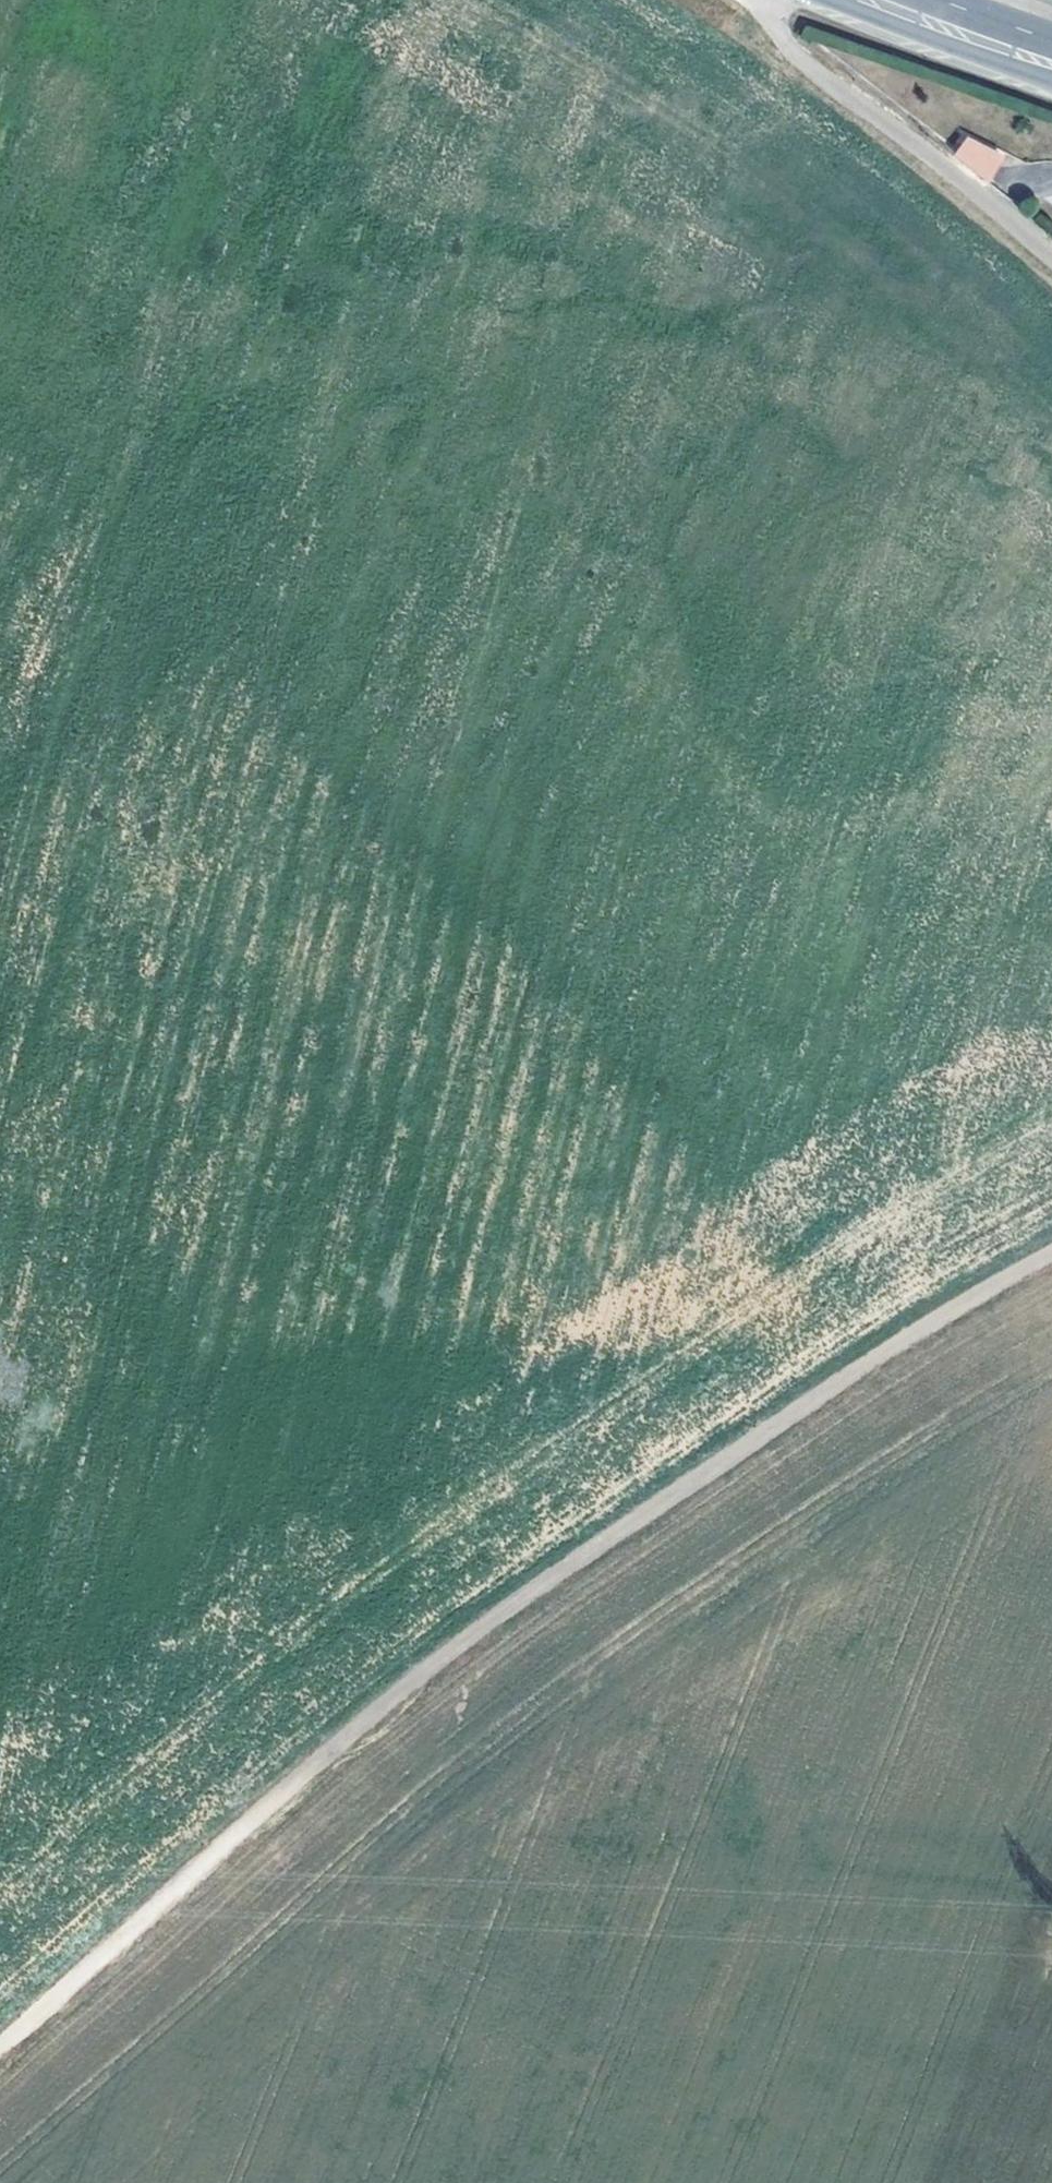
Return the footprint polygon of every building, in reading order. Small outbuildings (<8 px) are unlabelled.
[(977,140),(964,154),(988,176),(1001,162),(977,140)]
